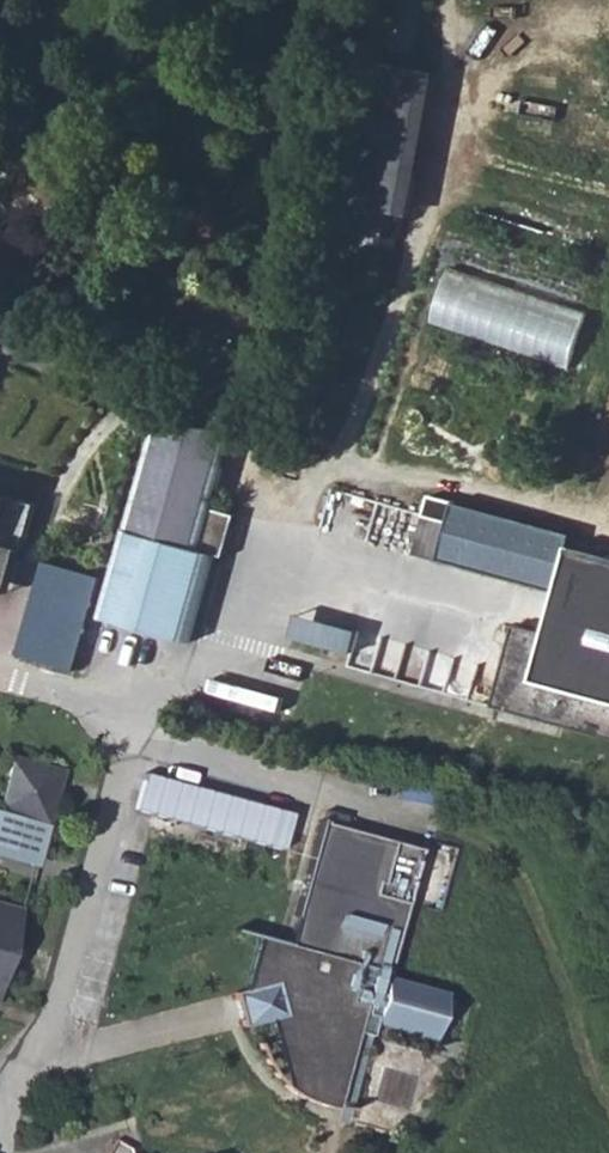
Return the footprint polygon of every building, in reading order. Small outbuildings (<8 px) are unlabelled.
[(419,49),(423,0),(395,0),(391,46),(419,49)] [(376,69),(344,210),(388,220),(420,79),(376,69)] [(450,271),(433,321),(568,366),(585,316),(450,271)] [(127,536),(101,623),(189,648),(215,563),(201,558),(210,530),(214,518),(228,472),(237,446),(214,438),(162,421),(127,536)] [(496,706),(608,734),(608,554),(572,545),(576,529),(430,494),(416,551),(559,586),(548,631),(516,623),(496,706)] [(0,495),(0,595),(11,598),(20,567),(33,505),(0,495)] [(371,529),(318,516),(281,667),(334,680),(371,529)] [(99,576),(44,562),(21,655),(76,669),(99,576)] [(15,756),(1,805),(49,819),(64,771),(15,756)] [(144,770),(133,807),(281,850),(292,813),(144,770)] [(415,846),(320,821),(284,945),(255,936),(240,988),(230,991),(234,1010),(238,1025),(264,1019),(288,1083),(300,1092),(313,1100),(325,1106),(331,1110),(355,1026),(369,1030),(370,1025),(430,1043),(444,992),(388,975),(415,846)] [(25,907),(0,899),(0,987),(25,907)] [(356,1126),(369,1030),(355,1026),(331,1110),(356,1126)] [(128,1146),(111,1137),(109,1144),(106,1152),(131,1152),(128,1146)]
